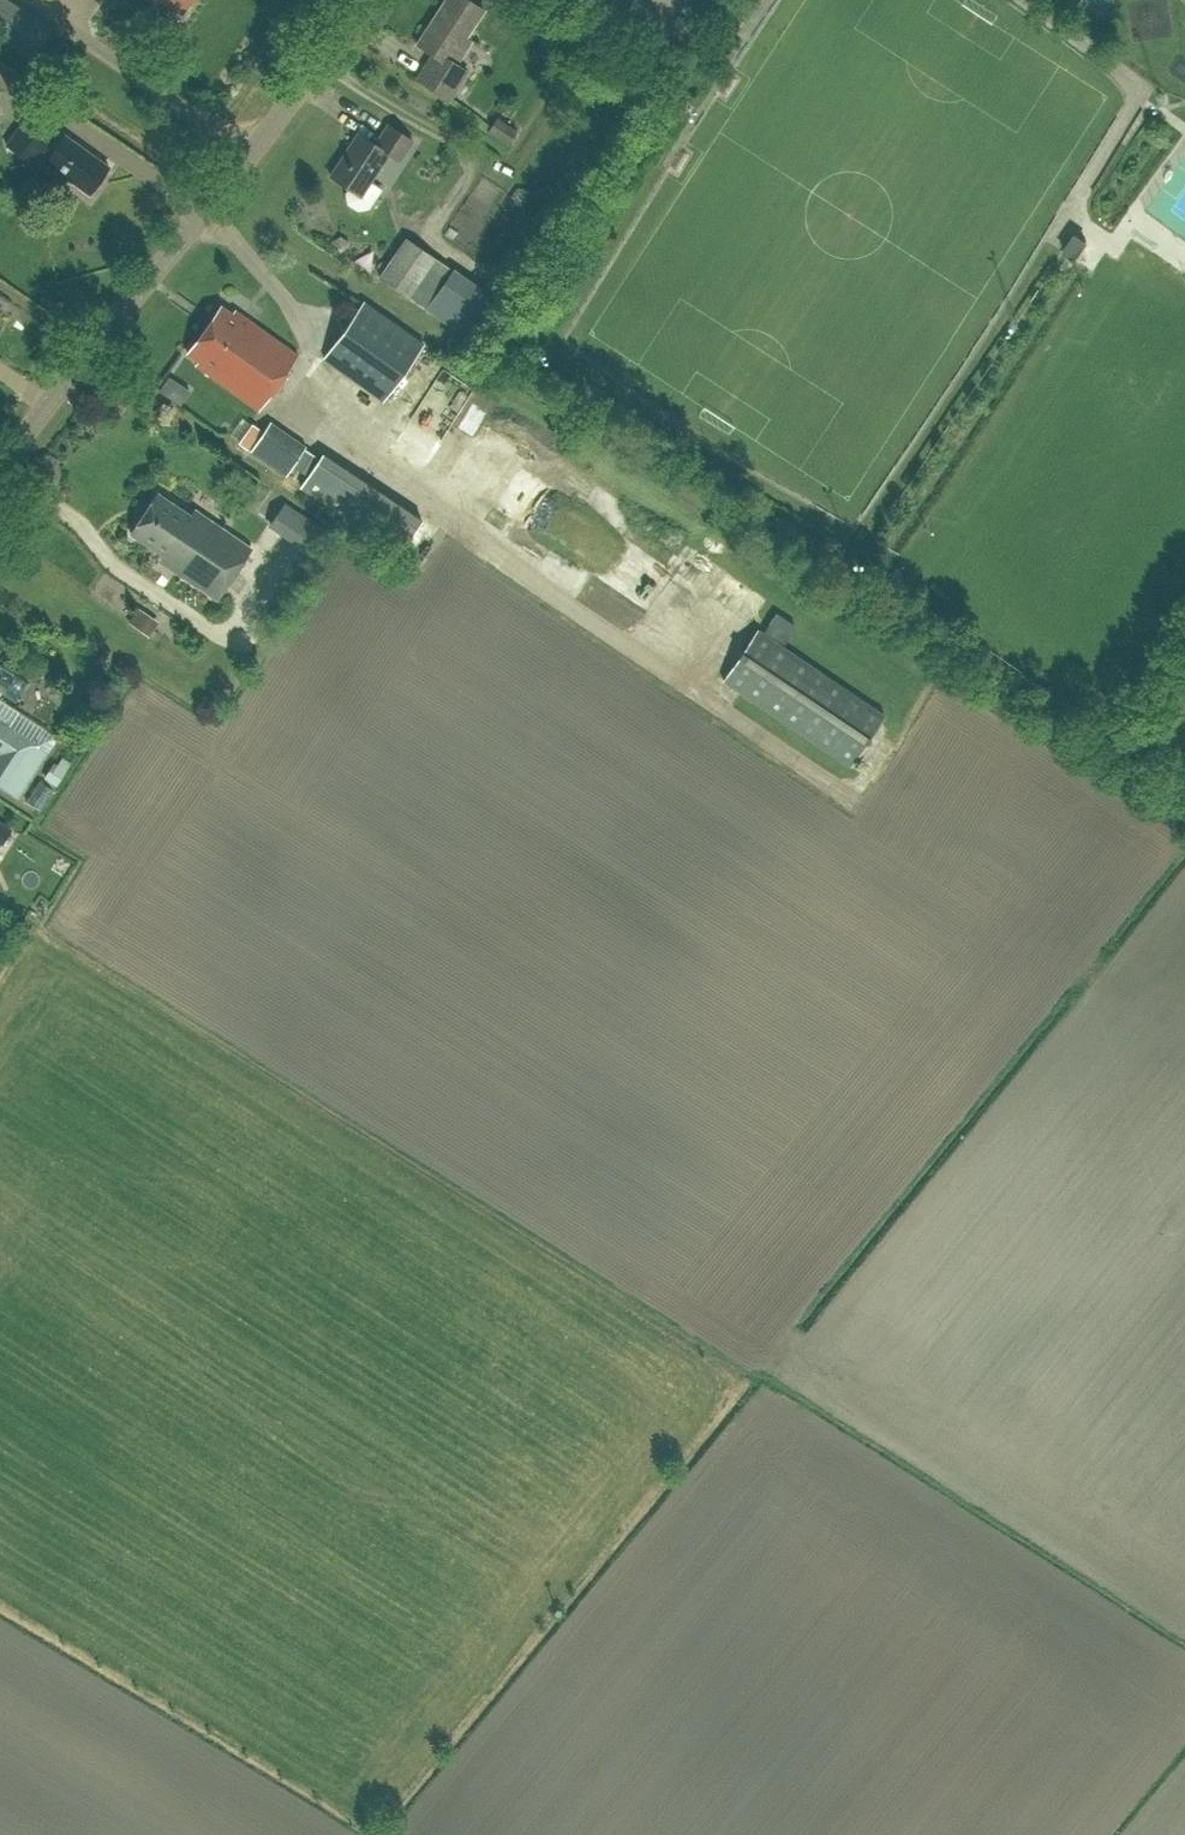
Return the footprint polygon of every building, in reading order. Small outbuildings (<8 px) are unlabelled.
[(5,0),(0,0),(0,42),(28,61),(49,30),(5,0)] [(181,14),(191,0),(160,0),(181,14)] [(463,0),(448,0),(417,45),(431,55),(415,78),(446,100),(466,72),(455,64),(469,44),(464,40),(483,13),(463,0)] [(31,108),(5,143),(35,162),(59,130),(31,108)] [(518,132),(497,118),(488,132),(508,146),(518,132)] [(412,141),(387,125),(374,145),(357,134),(329,176),(359,196),(352,206),(365,214),(381,190),(369,182),(387,154),(398,161),(412,141)] [(110,168),(66,135),(46,162),(90,195),(110,168)] [(451,270),(406,239),(378,278),(424,310),(451,270)] [(424,344),(365,302),(324,360),(383,401),(424,344)] [(234,314),(223,307),(188,355),(199,363),(196,366),(259,411),(298,356),(236,311),(234,314)] [(189,388),(201,397),(210,383),(198,375),(189,388)] [(287,476),(298,460),(307,447),(272,423),(266,432),(252,422),(238,442),(287,476)] [(191,516),(157,494),(130,535),(177,566),(173,571),(217,600),(251,550),(193,512),(191,516)] [(284,503),(268,526),(305,551),(321,528),(284,503)] [(746,651),(727,682),(856,761),(888,710),(786,647),(799,626),(780,614),(754,656),(746,651)] [(0,664),(0,692),(2,693),(14,673),(0,664)] [(16,799),(46,752),(8,728),(18,712),(0,701),(0,789),(16,799)] [(0,823),(0,847),(11,830),(0,823)]
